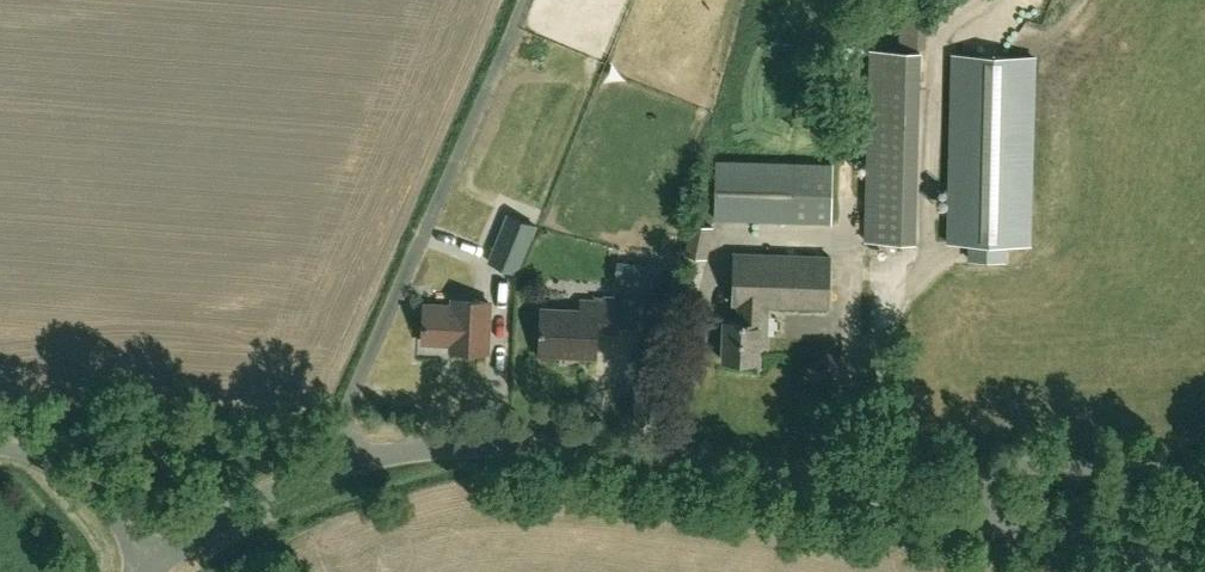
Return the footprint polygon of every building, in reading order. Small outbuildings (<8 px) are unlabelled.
[(927,47),(927,13),(900,13),(900,47),(927,47)] [(929,47),(876,48),(878,241),(931,240),(929,47)] [(1030,244),(1035,54),(954,52),(949,242),(971,242),(971,259),(1004,260),(1004,243),(1030,244)] [(830,221),(832,164),(714,160),(714,218),(830,221)] [(508,212),(488,262),(517,274),(537,224),(508,212)] [(707,257),(713,225),(690,221),(684,253),(707,257)] [(966,264),(967,249),(942,249),(942,263),(966,264)] [(828,306),(829,256),(734,253),(732,303),(739,303),(739,321),(725,320),(724,360),(759,361),(760,336),(766,336),(767,304),(828,306)] [(658,294),(661,265),(618,260),(614,290),(658,294)] [(487,351),(489,301),(454,299),(453,306),(425,305),(423,340),(452,342),(451,349),(487,351)] [(615,330),(616,301),(580,300),(580,309),(542,307),(540,348),(567,349),(567,346),(576,346),(576,354),(597,355),(597,329),(615,330)]
